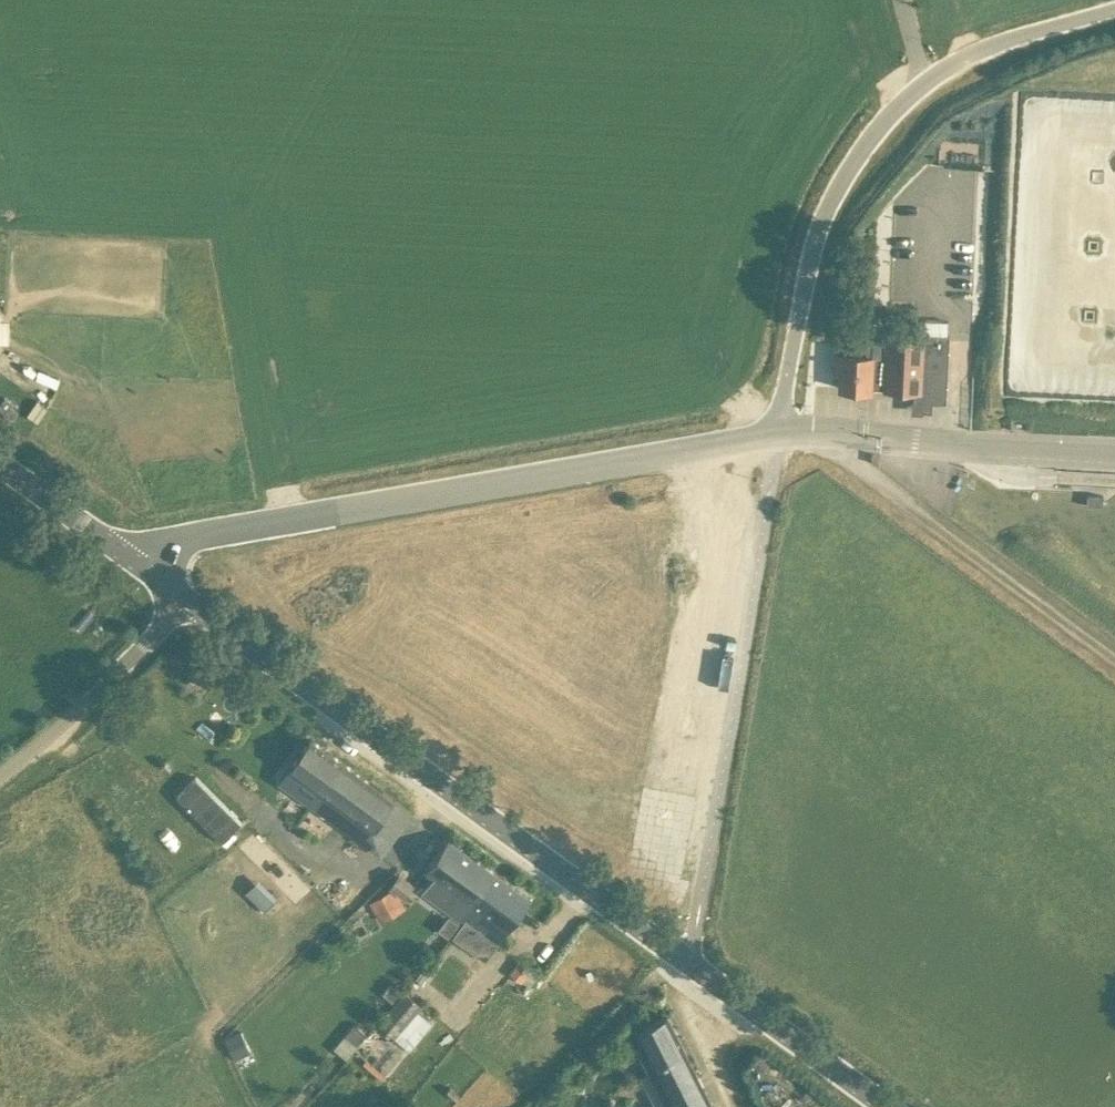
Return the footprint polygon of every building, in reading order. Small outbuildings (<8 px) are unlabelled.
[(885,386),(915,388),(914,400),(919,400),(922,403),(922,408),(931,409),(932,399),(946,400),(950,333),(924,332),(924,334),(885,333),(884,342),(874,341),(874,335),(836,334),(834,370),(841,370),(840,386),(850,387),(871,388),(872,381),(885,382),(885,386)] [(60,377),(50,372),(46,380),(57,384),(60,377)] [(1104,495),(1088,494),(1087,506),(1103,507),(1104,495)] [(395,798),(311,736),(289,766),(312,783),(302,796),(382,853),(412,810),(395,798)] [(426,867),(434,873),(423,889),(450,908),(464,918),(452,935),(454,936),(456,933),(480,904),(474,898),(495,870),(449,836),(426,867)] [(531,896),(495,870),(474,898),(480,904),(456,933),(454,936),(485,958),(498,941),(500,942),(531,896)] [(399,872),(392,883),(404,893),(413,882),(399,872)] [(257,879),(247,888),(264,907),(274,897),(257,879)] [(368,900),(379,920),(404,907),(394,887),(368,900)] [(510,970),(522,979),(531,967),(519,958),(510,970)] [(394,1001),(402,991),(392,982),(383,991),(394,1001)] [(422,1004),(404,989),(402,991),(394,1001),(377,1020),(409,1048),(432,1021),(418,1009),(422,1004)] [(714,1105),(668,1012),(636,1029),(641,1040),(635,1044),(648,1070),(640,1074),(656,1106),(709,1106),(714,1105)] [(354,1022),(344,1034),(357,1045),(367,1033),(354,1022)] [(241,1031),(226,1038),(240,1068),(255,1060),(241,1031)]
